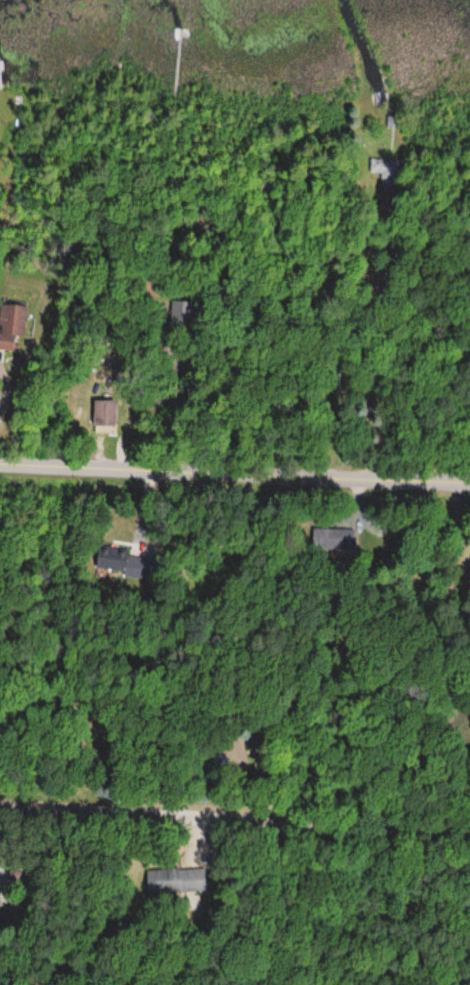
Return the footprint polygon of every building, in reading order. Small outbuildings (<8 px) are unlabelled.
[(25,350),(27,305),(0,304),(0,349),(25,350)] [(114,426),(114,400),(92,400),(92,426),(114,426)] [(148,869),(148,895),(206,894),(206,869),(148,869)]
